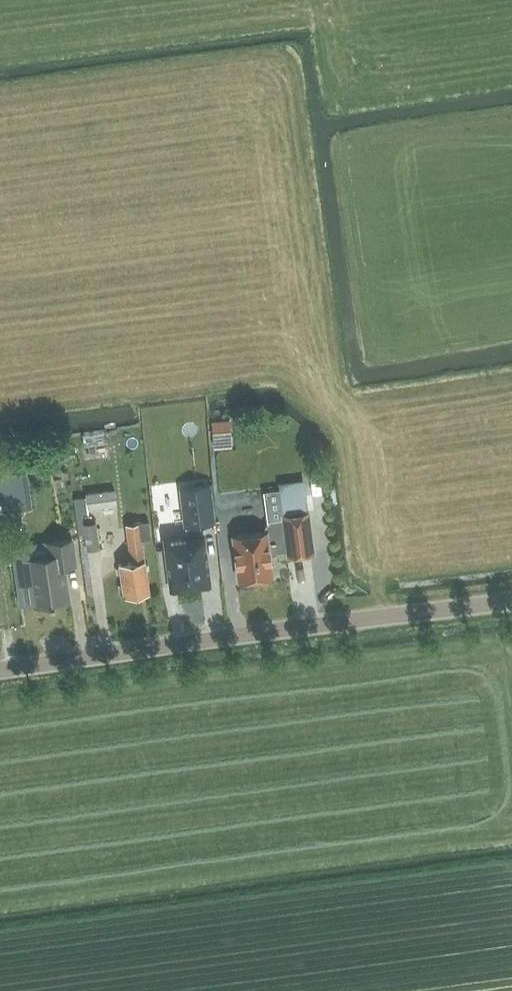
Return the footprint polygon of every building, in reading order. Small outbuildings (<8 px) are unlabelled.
[(202,460),(191,461),(192,476),(204,475),(202,460)] [(3,511),(27,508),(21,472),(0,475),(0,493),(3,511)] [(263,530),(233,534),(239,577),(241,577),(245,580),(253,579),(255,575),(272,573),(269,549),(277,548),(277,550),(287,549),(288,553),(314,549),(309,509),(305,476),(278,479),(279,486),(264,488),(268,520),(263,530)] [(62,478),(54,479),(56,486),(64,484),(62,478)] [(183,507),(185,525),(214,521),(208,482),(190,485),(194,506),(183,507)] [(84,494),(86,507),(116,503),(114,489),(84,494)] [(223,520),(232,519),(230,501),(213,504),(220,559),(229,558),(223,520)] [(141,538),(151,536),(148,520),(126,523),(132,561),(119,563),(123,593),(149,590),(141,538)] [(98,550),(94,523),(81,524),(85,552),(98,550)] [(202,535),(166,540),(174,587),(209,582),(202,535)] [(30,545),(34,577),(18,579),(22,603),(37,601),(37,604),(67,600),(63,565),(76,563),(73,539),(51,542),(30,545)]
